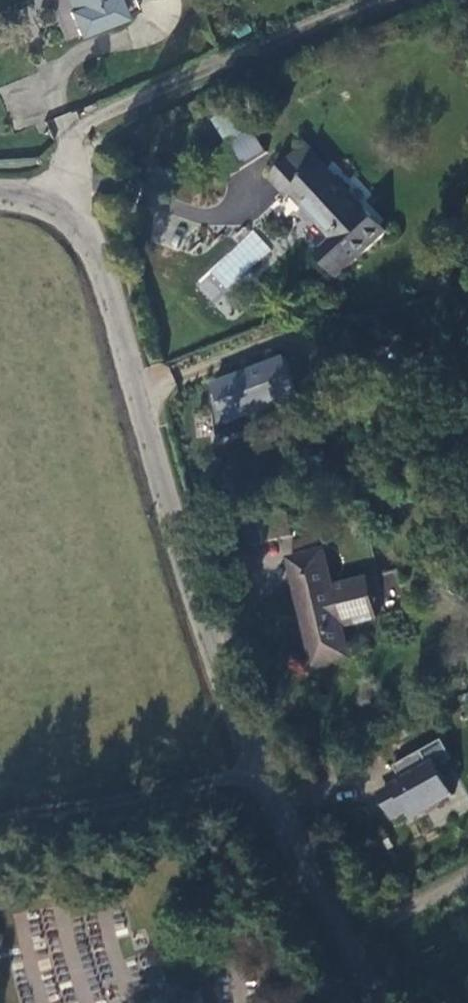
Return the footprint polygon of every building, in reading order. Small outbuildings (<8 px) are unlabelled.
[(66,11),(63,13),(74,41),(122,22),(121,19),(114,0),(61,0),(66,11)] [(121,19),(140,12),(135,0),(114,0),(121,19)] [(226,179),(268,153),(253,130),(212,156),(226,179)] [(329,239),(312,257),(336,282),(390,233),(323,161),(306,142),(267,179),(286,200),(290,198),(329,239)] [(284,358),(212,386),(217,408),(223,437),(244,433),(241,422),(293,401),(288,382),(293,380),(284,358)] [(293,380),(288,382),(293,401),(299,399),(293,380)] [(345,630),(379,622),(368,578),(334,586),(325,548),(320,549),(317,536),(292,542),(295,554),(284,557),(312,672),(353,662),(345,630)] [(401,777),(376,791),(392,821),(411,811),(415,818),(458,794),(443,766),(456,759),(445,738),(395,765),(401,777)]
